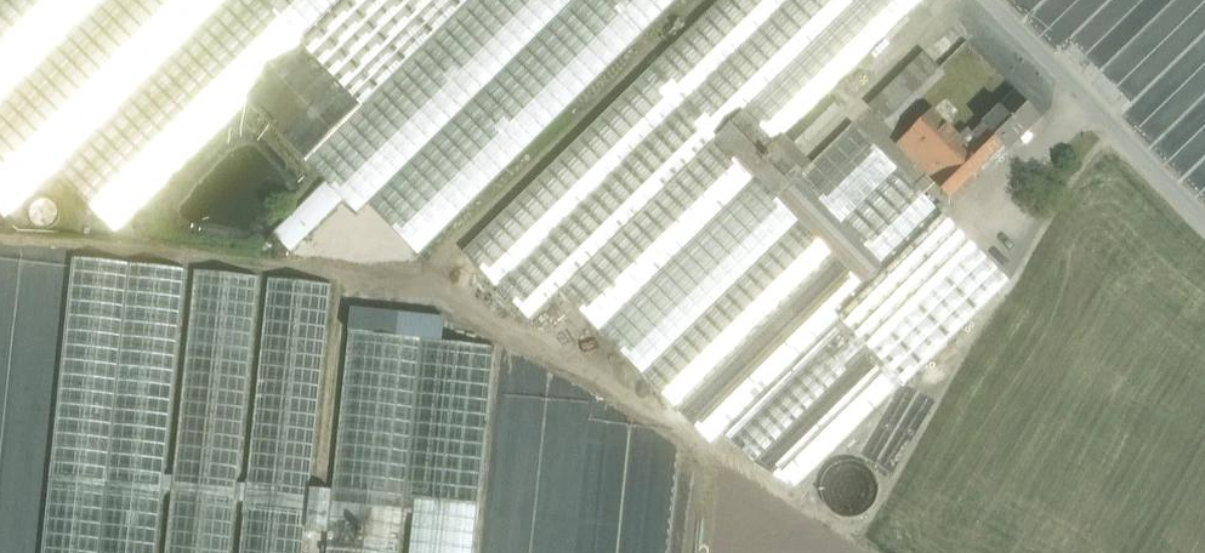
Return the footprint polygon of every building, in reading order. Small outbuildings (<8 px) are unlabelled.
[(0,101),(0,214),(6,220),(54,172),(115,233),(247,102),(305,45),(303,44),(304,43),(262,0),(262,1),(261,0),(102,0),(0,101)] [(102,0),(0,0),(0,101),(102,0)] [(347,90),(305,45),(247,102),(324,180),(345,201),(358,214),(368,204),(419,255),(678,0),(441,0),(347,90)] [(262,1),(262,0),(304,43),(303,44),(305,45),(347,90),(441,0),(261,0),(262,1)] [(652,68),(718,136),(744,111),(857,0),(721,0),(652,68)] [(744,111),(776,144),(922,0),(857,0),(744,111)] [(925,52),(870,106),(885,122),(941,68),(925,52)] [(652,68),(463,252),(530,320),(560,291),(717,137),(718,136),(652,68)] [(1017,92),(973,135),(978,140),(971,147),(966,152),(981,167),(1004,145),(1009,150),(1042,118),(1017,92)] [(829,98),(789,137),(801,150),(841,110),(829,98)] [(971,147),(933,109),(898,144),(936,182),(935,182),(950,198),(981,167),(966,152),(971,147)] [(776,144),(744,111),(718,136),(717,137),(756,177),(763,184),(795,217),(800,222),(831,253),(836,258),(866,290),(887,270),(797,178),(794,175),(800,168),(776,144)] [(943,214),(853,123),(797,178),(887,270),(943,214)] [(717,137),(560,291),(600,331),(756,177),(717,137)] [(324,180),(271,232),(292,253),(345,201),(324,180)] [(763,184),(607,337),(638,370),(795,217),(763,184)] [(866,290),(838,317),(902,382),(906,385),(1011,282),(943,214),(887,270),(866,290)] [(800,222),(644,375),(674,406),(831,253),(800,222)] [(73,257),(42,552),(157,552),(163,490),(165,475),(186,270),(73,257)] [(836,258),(679,411),(710,443),(721,432),(838,317),(866,290),(836,258)] [(173,476),(165,475),(163,490),(171,491),(165,552),(230,552),(235,501),(237,483),(258,277),(194,270),(173,476)] [(246,484),(237,483),(235,501),(245,501),(239,552),(303,552),(306,530),(310,489),(331,285),(268,278),(246,484)] [(838,317),(721,432),(730,441),(731,440),(754,463),(794,488),(902,382),(838,317)] [(348,332),(332,491),(310,489),(306,530),(328,532),(325,552),(473,552),(494,347),(348,332)] [(823,478),(821,489),(824,500),(830,509),(840,514),(850,516),(861,514),(870,507),(876,498),(878,487),(875,476),(869,467),(859,462),(848,460),(838,462),(829,469),(823,478)]
